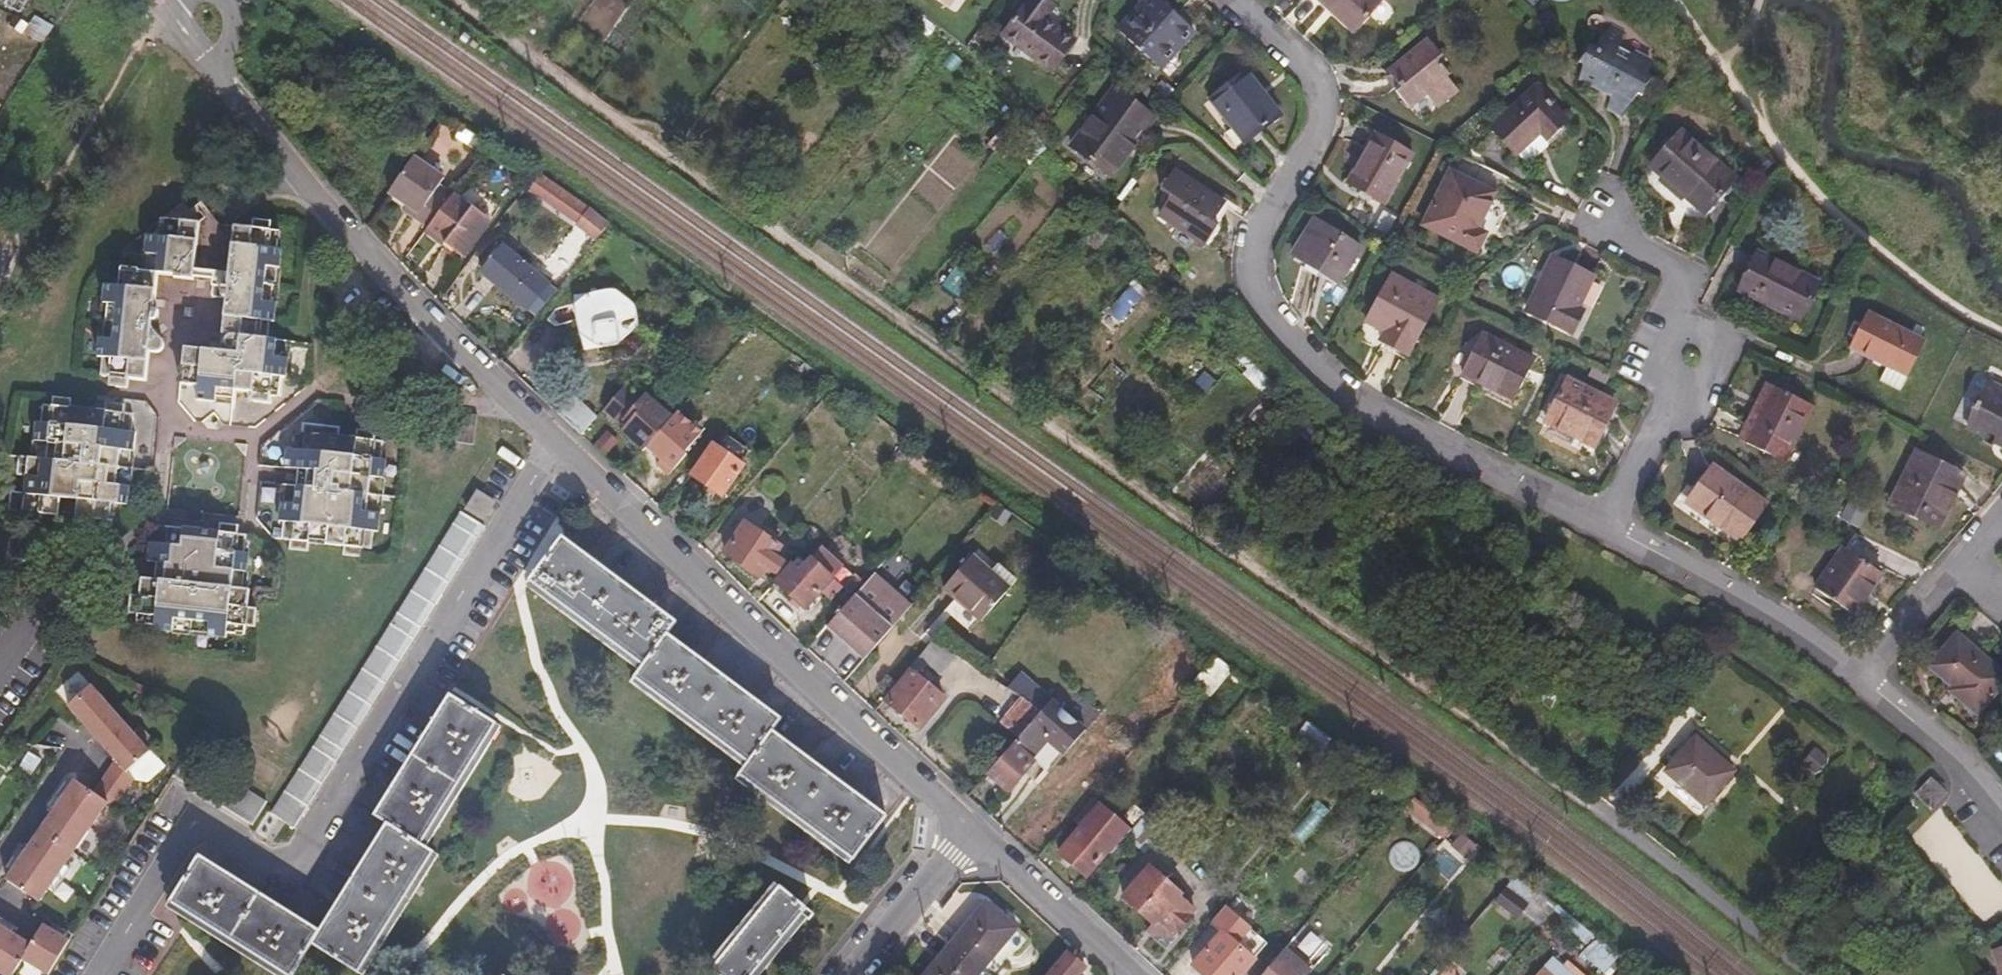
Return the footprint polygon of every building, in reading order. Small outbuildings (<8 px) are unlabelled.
[(1001,32),(1053,67),(1072,37),(1043,16),(1048,7),(1038,0),(1023,0),(1001,32)] [(1139,3),(1116,28),(1155,62),(1175,39),(1179,43),(1192,27),(1161,0),(1149,0),(1142,7),(1139,3)] [(1351,27),(1375,0),(1321,0),(1351,27)] [(1577,72),(1595,80),(1602,73),(1612,78),(1608,104),(1623,111),(1640,93),(1644,95),(1645,85),(1657,69),(1653,67),(1655,55),(1639,48),(1626,60),(1617,56),(1622,28),(1610,22),(1593,39),(1588,37),(1586,48),(1577,57),(1580,61),(1577,72)] [(1391,69),(1402,83),(1399,86),(1412,101),(1428,89),(1436,98),(1439,96),(1443,98),(1460,83),(1450,70),(1454,65),(1440,54),(1445,49),(1433,34),(1391,69)] [(1159,66),(1179,43),(1175,39),(1155,62),(1159,66)] [(1282,98),(1241,64),(1213,96),(1253,131),(1282,98)] [(1536,84),(1489,126),(1519,160),(1529,162),(1543,152),(1542,140),(1565,119),(1536,84)] [(1113,88),(1071,145),(1109,174),(1125,153),(1119,149),(1145,113),(1113,88)] [(1153,118),(1145,113),(1119,149),(1125,153),(1153,118)] [(1731,173),(1677,128),(1648,163),(1702,208),(1731,173)] [(468,142),(482,152),(488,143),(474,133),(468,142)] [(1408,152),(1373,134),(1347,181),(1382,201),(1408,152)] [(411,154),(386,191),(404,203),(415,210),(412,215),(427,226),(446,202),(451,192),(437,182),(442,174),(411,154)] [(1228,200),(1179,167),(1166,186),(1177,194),(1164,213),(1209,242),(1222,221),(1217,218),(1228,200)] [(1491,189),(1448,168),(1420,221),(1473,248),(1482,230),(1474,225),(1491,189)] [(446,202),(427,226),(445,239),(443,241),(461,254),(489,217),(453,191),(451,192),(446,202)] [(402,208),(412,215),(415,210),(404,203),(402,208)] [(605,219),(584,206),(573,222),(592,235),(605,219)] [(184,272),(189,225),(151,221),(150,237),(136,236),(133,271),(111,270),(109,287),(97,286),(90,359),(96,359),(95,378),(104,379),(104,388),(122,389),(123,381),(139,381),(142,354),(153,354),(157,352),(157,348),(144,334),(144,328),(149,326),(150,316),(146,312),(149,277),(165,278),(165,281),(184,282),(184,278),(184,272)] [(1358,247),(1315,221),(1294,256),(1337,282),(1358,247)] [(246,229),(229,228),(225,275),(215,275),(215,290),(210,290),(209,301),(220,303),(216,355),(179,353),(177,388),(193,389),(193,401),(229,405),(230,393),(247,394),(247,400),(265,402),(265,395),(276,395),(278,379),(283,379),(286,341),(266,339),(266,321),(270,321),(276,250),(271,249),(272,232),(264,231),(264,224),(247,223),(246,229)] [(543,276),(496,240),(478,264),(524,300),(543,276)] [(1820,279),(1759,249),(1741,286),(1774,301),(1775,299),(1804,312),(1820,279)] [(1592,271),(1554,256),(1530,312),(1576,331),(1585,308),(1579,304),(1592,271)] [(184,272),(184,278),(200,280),(215,281),(215,275),(201,274),(184,272)] [(1411,354),(1440,300),(1392,275),(1368,321),(1386,331),(1382,339),(1411,354)] [(1898,389),(1925,338),(1870,308),(1850,344),(1886,364),(1879,379),(1898,389)] [(1520,401),(1539,364),(1487,338),(1468,375),(1520,401)] [(1964,426),(1980,435),(1983,430),(1992,436),(1990,440),(2001,447),(2001,385),(1990,378),(1964,426)] [(1612,406),(1565,379),(1544,417),(1591,444),(1612,406)] [(640,396),(621,380),(601,405),(620,420),(623,416),(627,420),(622,426),(644,446),(674,412),(646,389),(640,396)] [(1747,440),(1775,385),(1768,381),(1739,436),(1747,440)] [(1811,403),(1775,385),(1747,440),(1783,458),(1811,403)] [(9,492),(9,495),(9,510),(57,515),(59,499),(76,501),(74,518),(93,520),(93,528),(110,530),(111,522),(118,521),(120,505),(126,505),(133,433),(127,432),(128,415),(120,413),(120,406),(100,404),(100,411),(66,408),(66,401),(46,400),(46,406),(37,406),(36,422),(30,422),(27,456),(13,455),(12,472),(25,473),(23,493),(9,492)] [(367,532),(374,531),(380,462),(375,461),(376,442),(370,440),(370,433),(354,432),(354,438),(336,436),(336,429),(300,426),(298,451),(284,451),(284,467),(306,470),(304,488),(281,486),(278,523),(282,523),(281,539),(287,540),(287,548),(304,549),(305,542),(340,545),(340,554),(358,555),(359,547),(366,547),(367,532)] [(602,433),(593,443),(604,454),(613,443),(602,433)] [(708,446),(688,474),(719,495),(739,467),(708,446)] [(1914,449),(1897,486),(1906,490),(1898,506),(1935,525),(1960,472),(1914,449)] [(1766,504),(1713,466),(1690,499),(1742,536),(1766,504)] [(1906,490),(1897,486),(1890,502),(1898,506),(1906,490)] [(492,500),(475,490),(464,507),(482,518),(492,500)] [(292,823),(481,526),(460,512),(269,808),(292,823)] [(151,624),(151,629),(223,637),(224,631),(243,633),(244,625),(253,625),(254,608),(246,607),(247,590),(242,589),(244,553),(240,552),(241,536),(235,535),(234,525),(216,523),(216,532),(162,528),(160,545),(147,544),(145,562),(160,563),(158,581),(138,579),(136,596),(127,595),(126,613),(133,614),(133,622),(151,624)] [(778,549),(742,524),(723,552),(757,578),(766,566),(774,571),(781,562),(773,557),(778,549)] [(692,730),(739,765),(730,777),(844,863),(880,815),(768,728),(774,718),(661,632),(670,619),(559,535),(522,582),(634,667),(626,678),(692,730)] [(1882,569),(1846,545),(1818,585),(1854,609),(1882,569)] [(799,551),(790,560),(797,567),(806,558),(799,551)] [(1009,586),(971,553),(943,585),(982,618),(1009,586)] [(774,578),(804,606),(831,576),(809,555),(806,558),(797,567),(790,560),(774,578)] [(870,573),(826,624),(865,657),(909,606),(870,573)] [(1928,664),(1960,690),(1957,694),(1978,711),(2001,682),(2001,669),(1956,631),(1928,664)] [(933,637),(909,665),(909,670),(883,697),(916,726),(944,695),(916,670),(928,658),(943,670),(958,653),(933,637)] [(1213,656),(1191,682),(1206,696),(1230,669),(1213,656)] [(110,757),(87,788),(71,778),(3,877),(36,899),(104,799),(110,802),(127,776),(121,768),(143,749),(85,685),(64,704),(110,757)] [(495,731),(499,724),(446,691),(416,738),(372,812),(384,821),(320,923),(201,850),(168,902),(285,974),(288,974),(310,940),(361,972),(436,853),(425,846),(495,731)] [(1021,695),(1000,720),(1018,736),(1041,709),(1033,704),(1021,695)] [(1011,745),(987,772),(1008,790),(1034,760),(1030,757),(1047,738),(1063,752),(1083,728),(1050,699),(1041,709),(1018,736),(1011,745)] [(1292,740),(1315,757),(1328,739),(1304,722),(1292,740)] [(1725,776),(1686,743),(1659,774),(1698,808),(1725,776)] [(190,746),(177,766),(176,768),(254,817),(268,795),(190,746)] [(33,774),(43,759),(31,751),(21,766),(33,774)] [(1944,789),(1928,776),(1915,793),(1930,806),(1944,789)] [(1130,829),(1098,803),(1057,850),(1082,872),(1104,849),(1108,853),(1116,844),(1130,829)] [(1148,808),(1116,844),(1125,853),(1157,817),(1148,808)] [(1143,868),(1122,893),(1140,909),(1141,909),(1162,883),(1143,868)] [(803,917),(806,920),(812,913),(773,883),(707,967),(716,974),(758,974),(803,917)] [(1162,883),(1141,909),(1140,909),(1153,920),(1148,927),(1168,943),(1191,912),(1175,897),(1176,895),(1162,883)] [(924,974),(979,974),(1017,933),(986,905),(924,974)] [(1219,932),(1200,954),(1191,965),(1202,974),(1237,974),(1251,958),(1259,946),(1248,937),(1251,934),(1250,926),(1243,921),(1234,920),(1226,925),(1221,934),(1219,932)] [(2,974),(9,974),(22,958),(44,972),(65,937),(41,922),(25,942),(0,926),(0,974),(2,974)] [(1219,932),(1208,923),(1189,945),(1200,954),(1219,932)] [(1257,974),(1303,974),(1306,971),(1280,948),(1257,974)] [(1050,974),(1084,974),(1088,971),(1069,954),(1050,974)]
